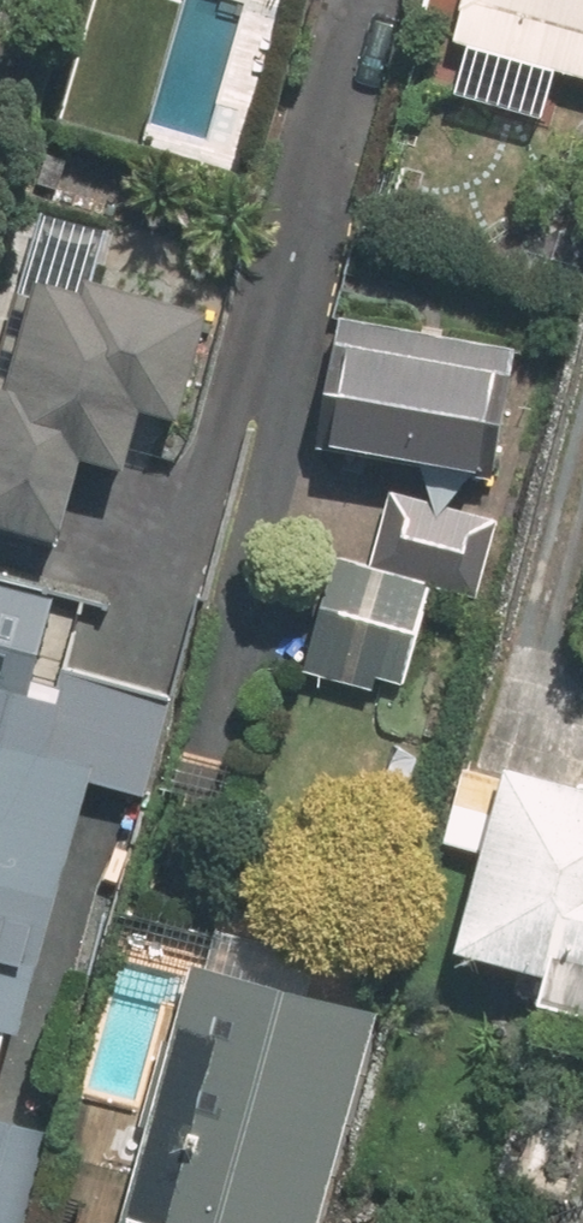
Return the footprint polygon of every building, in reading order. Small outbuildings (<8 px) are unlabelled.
[(468,37),(582,68),(582,0),(478,0),(468,37)] [(98,260),(43,242),(0,378),(0,524),(67,546),(96,455),(136,467),(157,403),(198,416),(234,302),(98,260)] [(527,341),(345,306),(320,435),(502,471),(527,341)] [(494,502),(396,481),(379,559),(336,549),(309,671),(415,694),(438,590),(473,598),(494,502)] [(35,697),(60,592),(0,577),(0,689),(35,697)] [(107,757),(0,726),(0,1022),(28,1030),(107,757)] [(580,784),(579,791),(503,769),(501,779),(465,771),(445,843),(481,852),(453,954),(545,981),(536,1006),(582,1018),(582,785),(580,784)] [(386,1007),(202,960),(137,1215),(100,1205),(96,1222),(331,1222),(386,1007)] [(0,1108),(0,1220),(10,1222),(25,1222),(52,1121),(0,1108)]
